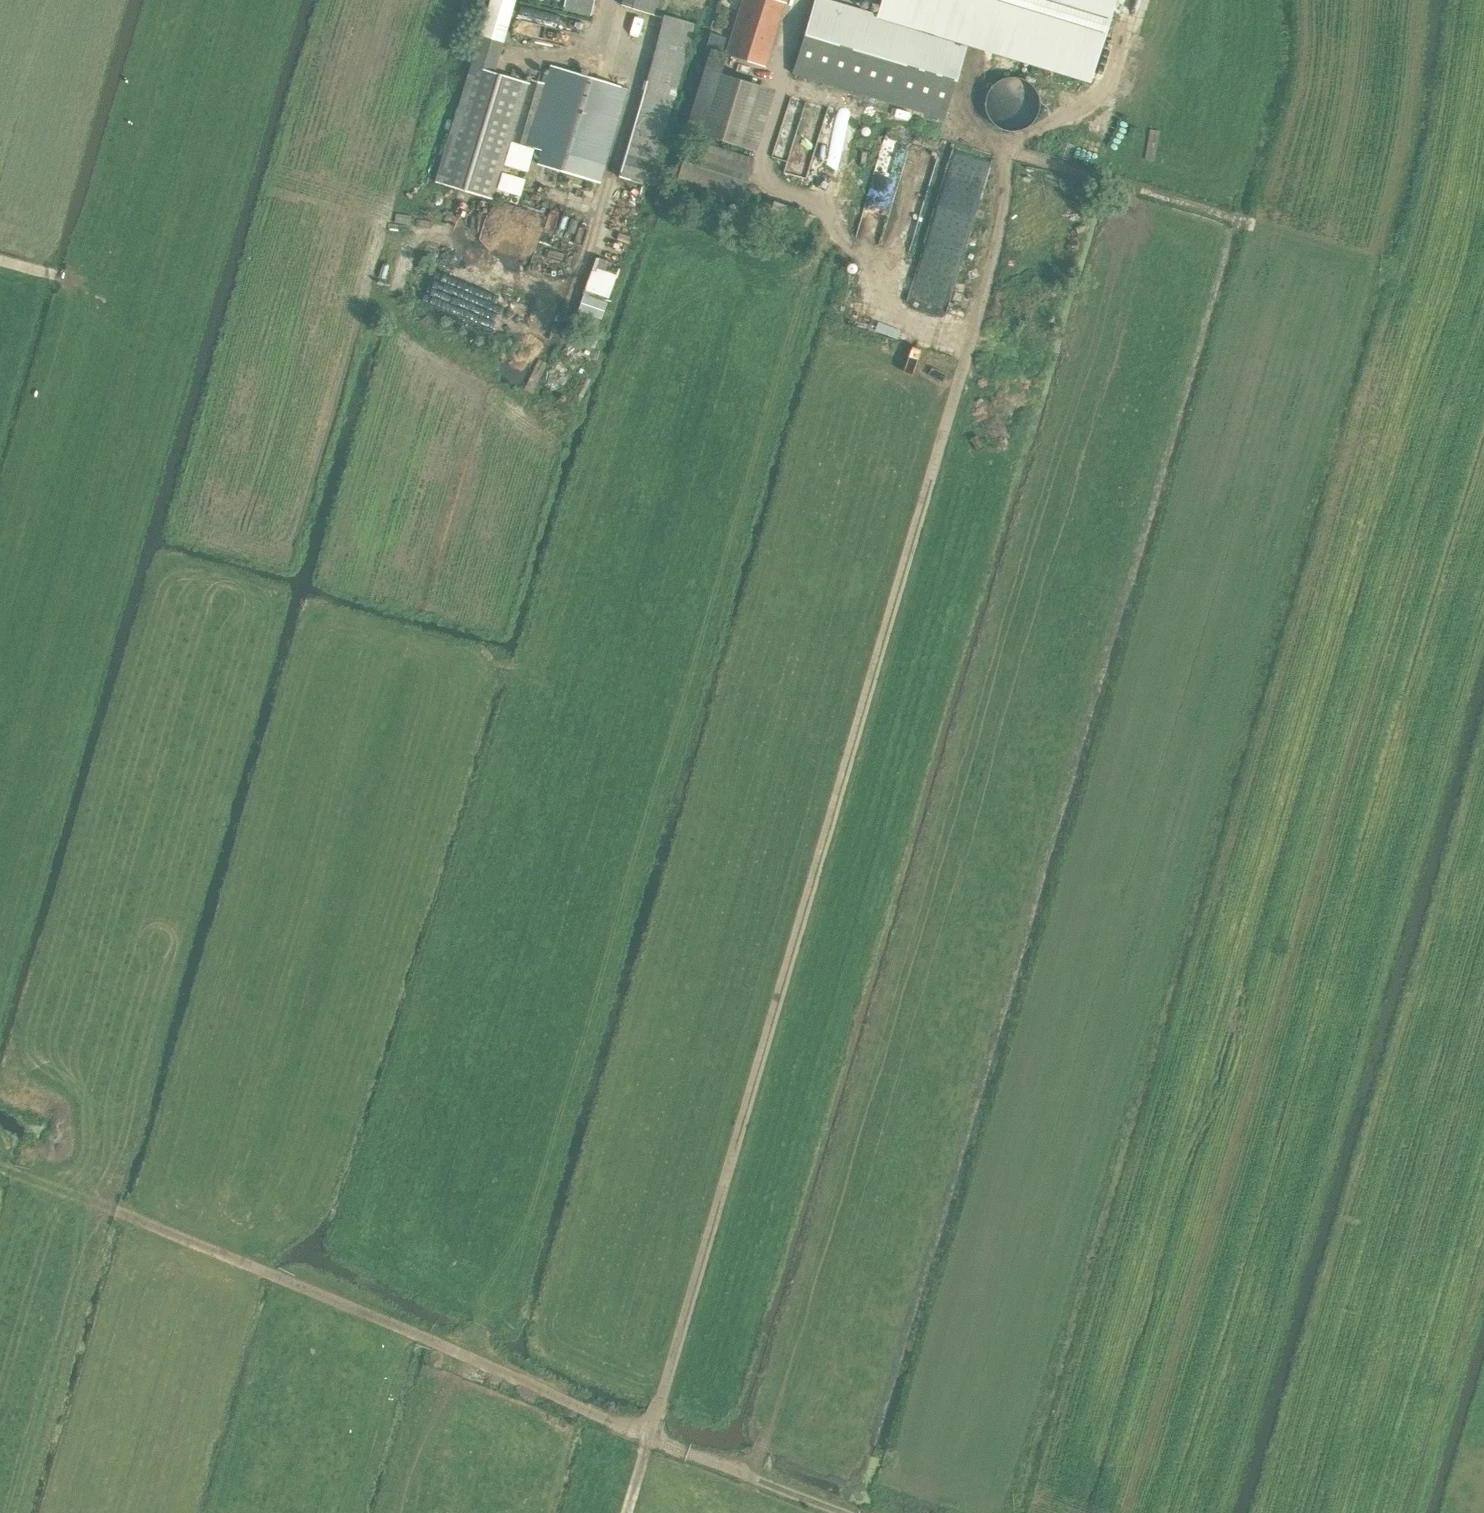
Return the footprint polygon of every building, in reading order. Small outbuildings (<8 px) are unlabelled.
[(479,34),(503,42),(516,0),(489,0),(479,34)] [(562,9),(590,15),(594,0),(564,0),(562,9)] [(620,5),(641,11),(652,15),(654,7),(657,0),(621,0),(620,5)] [(785,0),(742,0),(725,53),(765,65),(785,0)] [(792,73),(819,81),(819,80),(942,118),(965,45),(1088,81),(1113,0),(880,0),(876,14),(829,0),(814,0),(792,73)] [(650,186),(693,23),(663,16),(618,178),(650,186)] [(471,59),(433,182),(493,201),(510,143),(548,153),(544,168),(597,183),(604,165),(627,88),(550,65),(544,84),(528,80),(528,83),(495,73),(494,73),(503,42),(479,34),(471,60),(471,59)] [(685,126),(739,144),(754,149),(774,90),(719,72),(723,61),(709,56),(685,126)] [(735,204),(754,149),(739,144),(736,154),(690,139),(675,184),(735,204)] [(512,144),(504,167),(527,174),(534,151),(512,144)]
